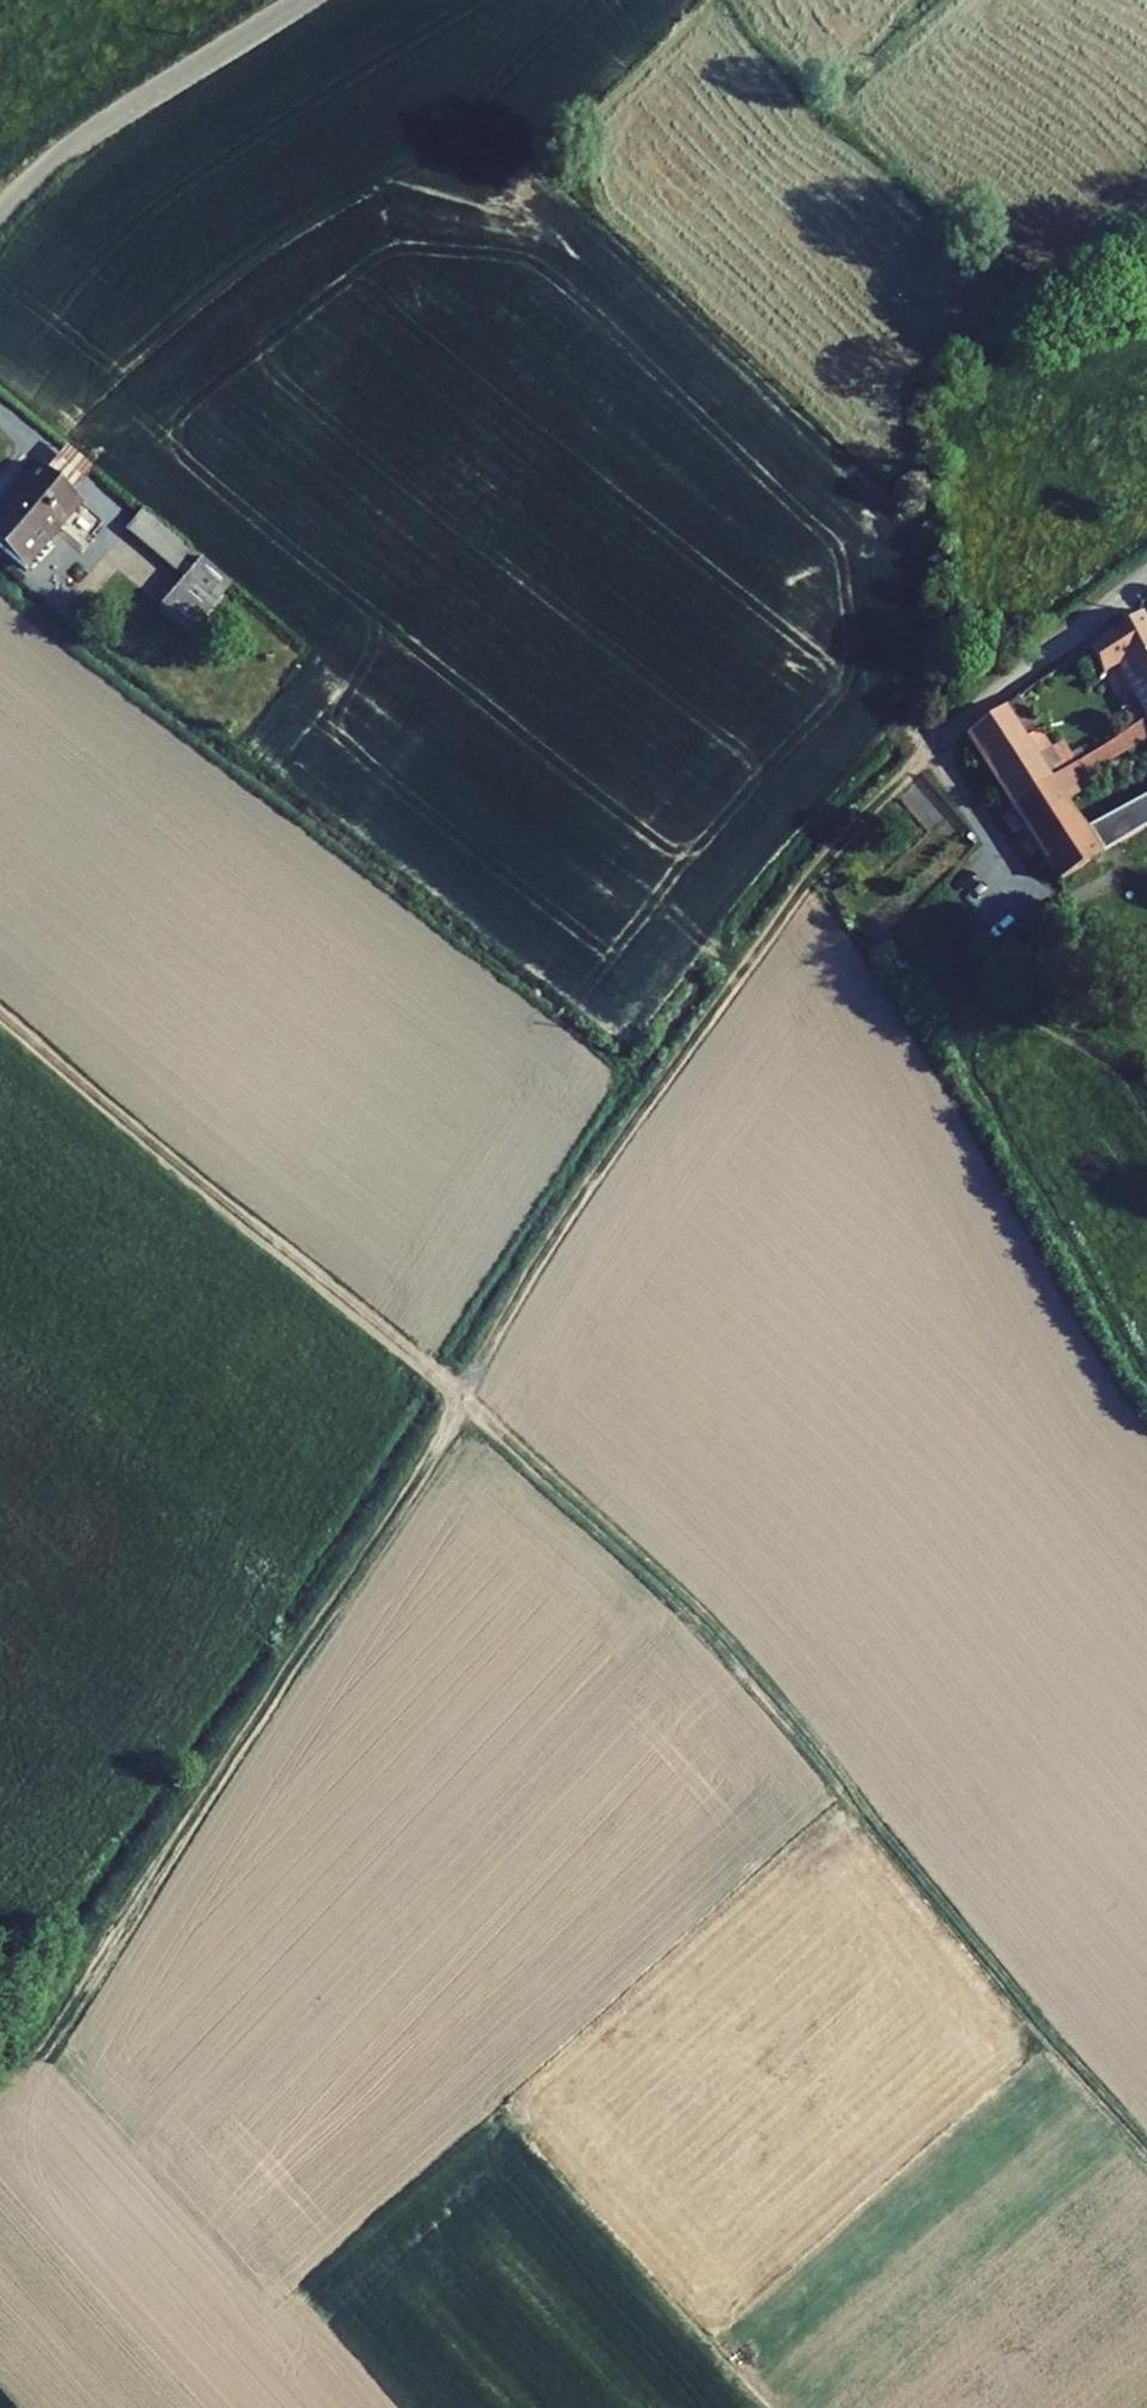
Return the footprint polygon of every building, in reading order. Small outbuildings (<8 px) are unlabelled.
[(51,471),(68,486),(81,472),(79,470),(87,461),(71,447),(51,471)] [(0,482),(0,543),(18,558),(67,495),(20,457),(0,482)] [(126,498),(110,520),(170,568),(144,599),(164,618),(207,567),(126,498)] [(1125,739),(1146,726),(1146,618),(1144,612),(1107,637),(1141,706),(1118,725),(1125,739)] [(1017,698),(1002,709),(1018,736),(1035,726),(1017,698)] [(1002,709),(962,736),(1010,810),(1049,787),(1036,766),(1018,736),(1002,709)] [(1034,736),(1036,766),(1049,787),(1073,772),(1048,738),(1039,745),(1034,736)] [(1078,769),(1073,772),(1049,787),(1010,810),(1059,884),(1104,854),(1084,821),(1076,826),(1067,812),(1092,795),(1078,769)]
